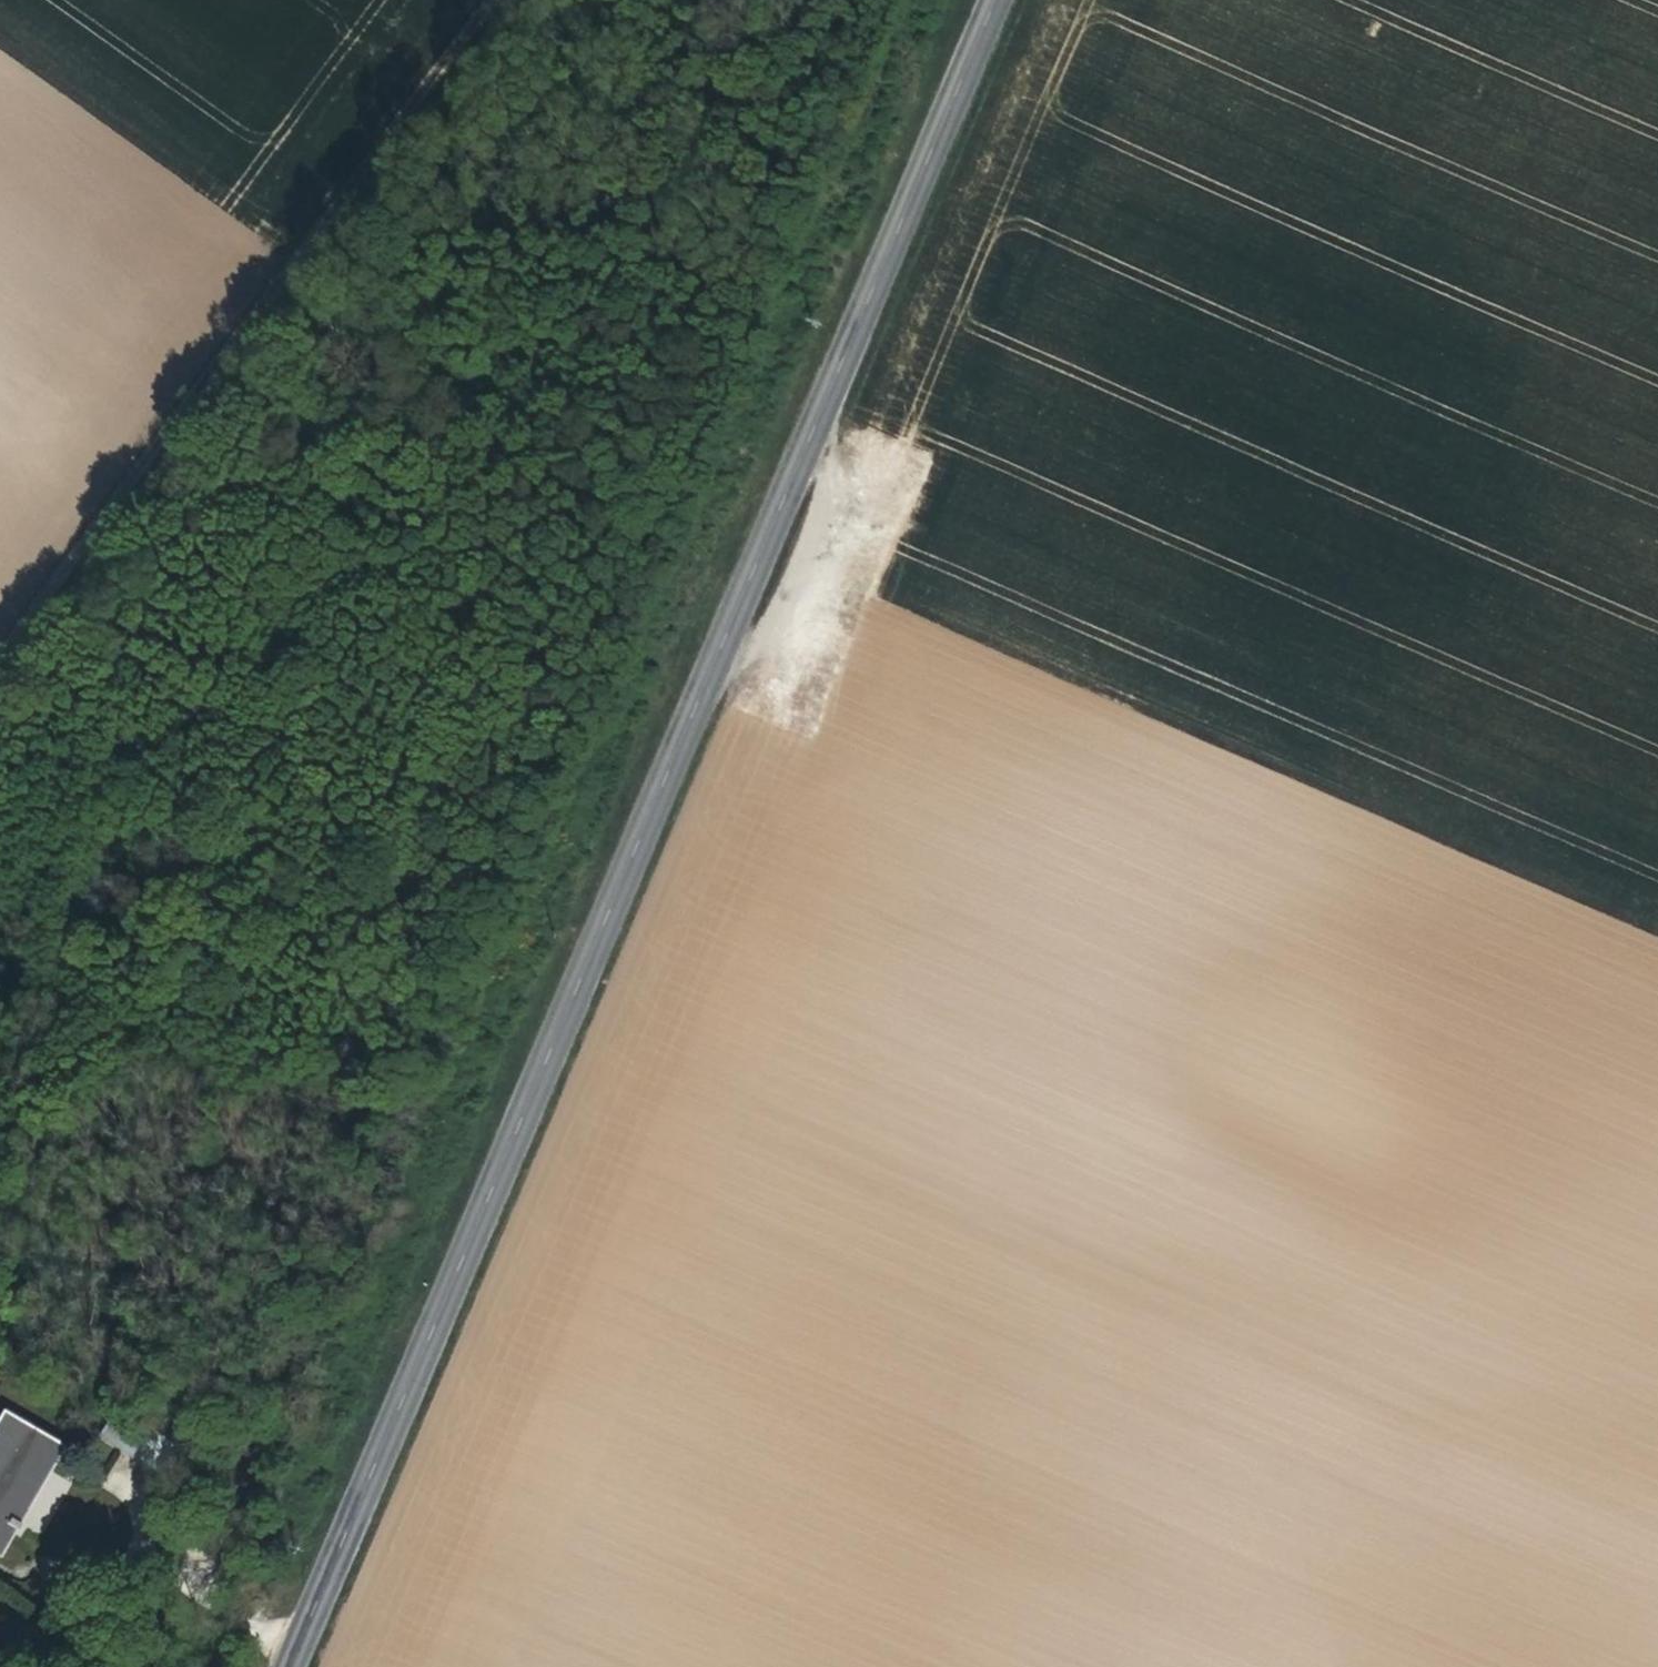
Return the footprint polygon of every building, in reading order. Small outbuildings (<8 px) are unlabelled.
[(121,1449),(104,1485),(117,1491),(143,1437),(108,1420),(99,1438),(121,1449)] [(9,1429),(0,1442),(0,1548),(6,1539),(16,1546),(20,1541),(10,1535),(44,1484),(54,1490),(68,1469),(9,1429)] [(20,1541),(54,1490),(44,1484),(10,1535),(20,1541)] [(16,1546),(6,1539),(0,1548),(0,1570),(16,1546)] [(0,1655),(0,1666),(12,1666),(0,1655)]
